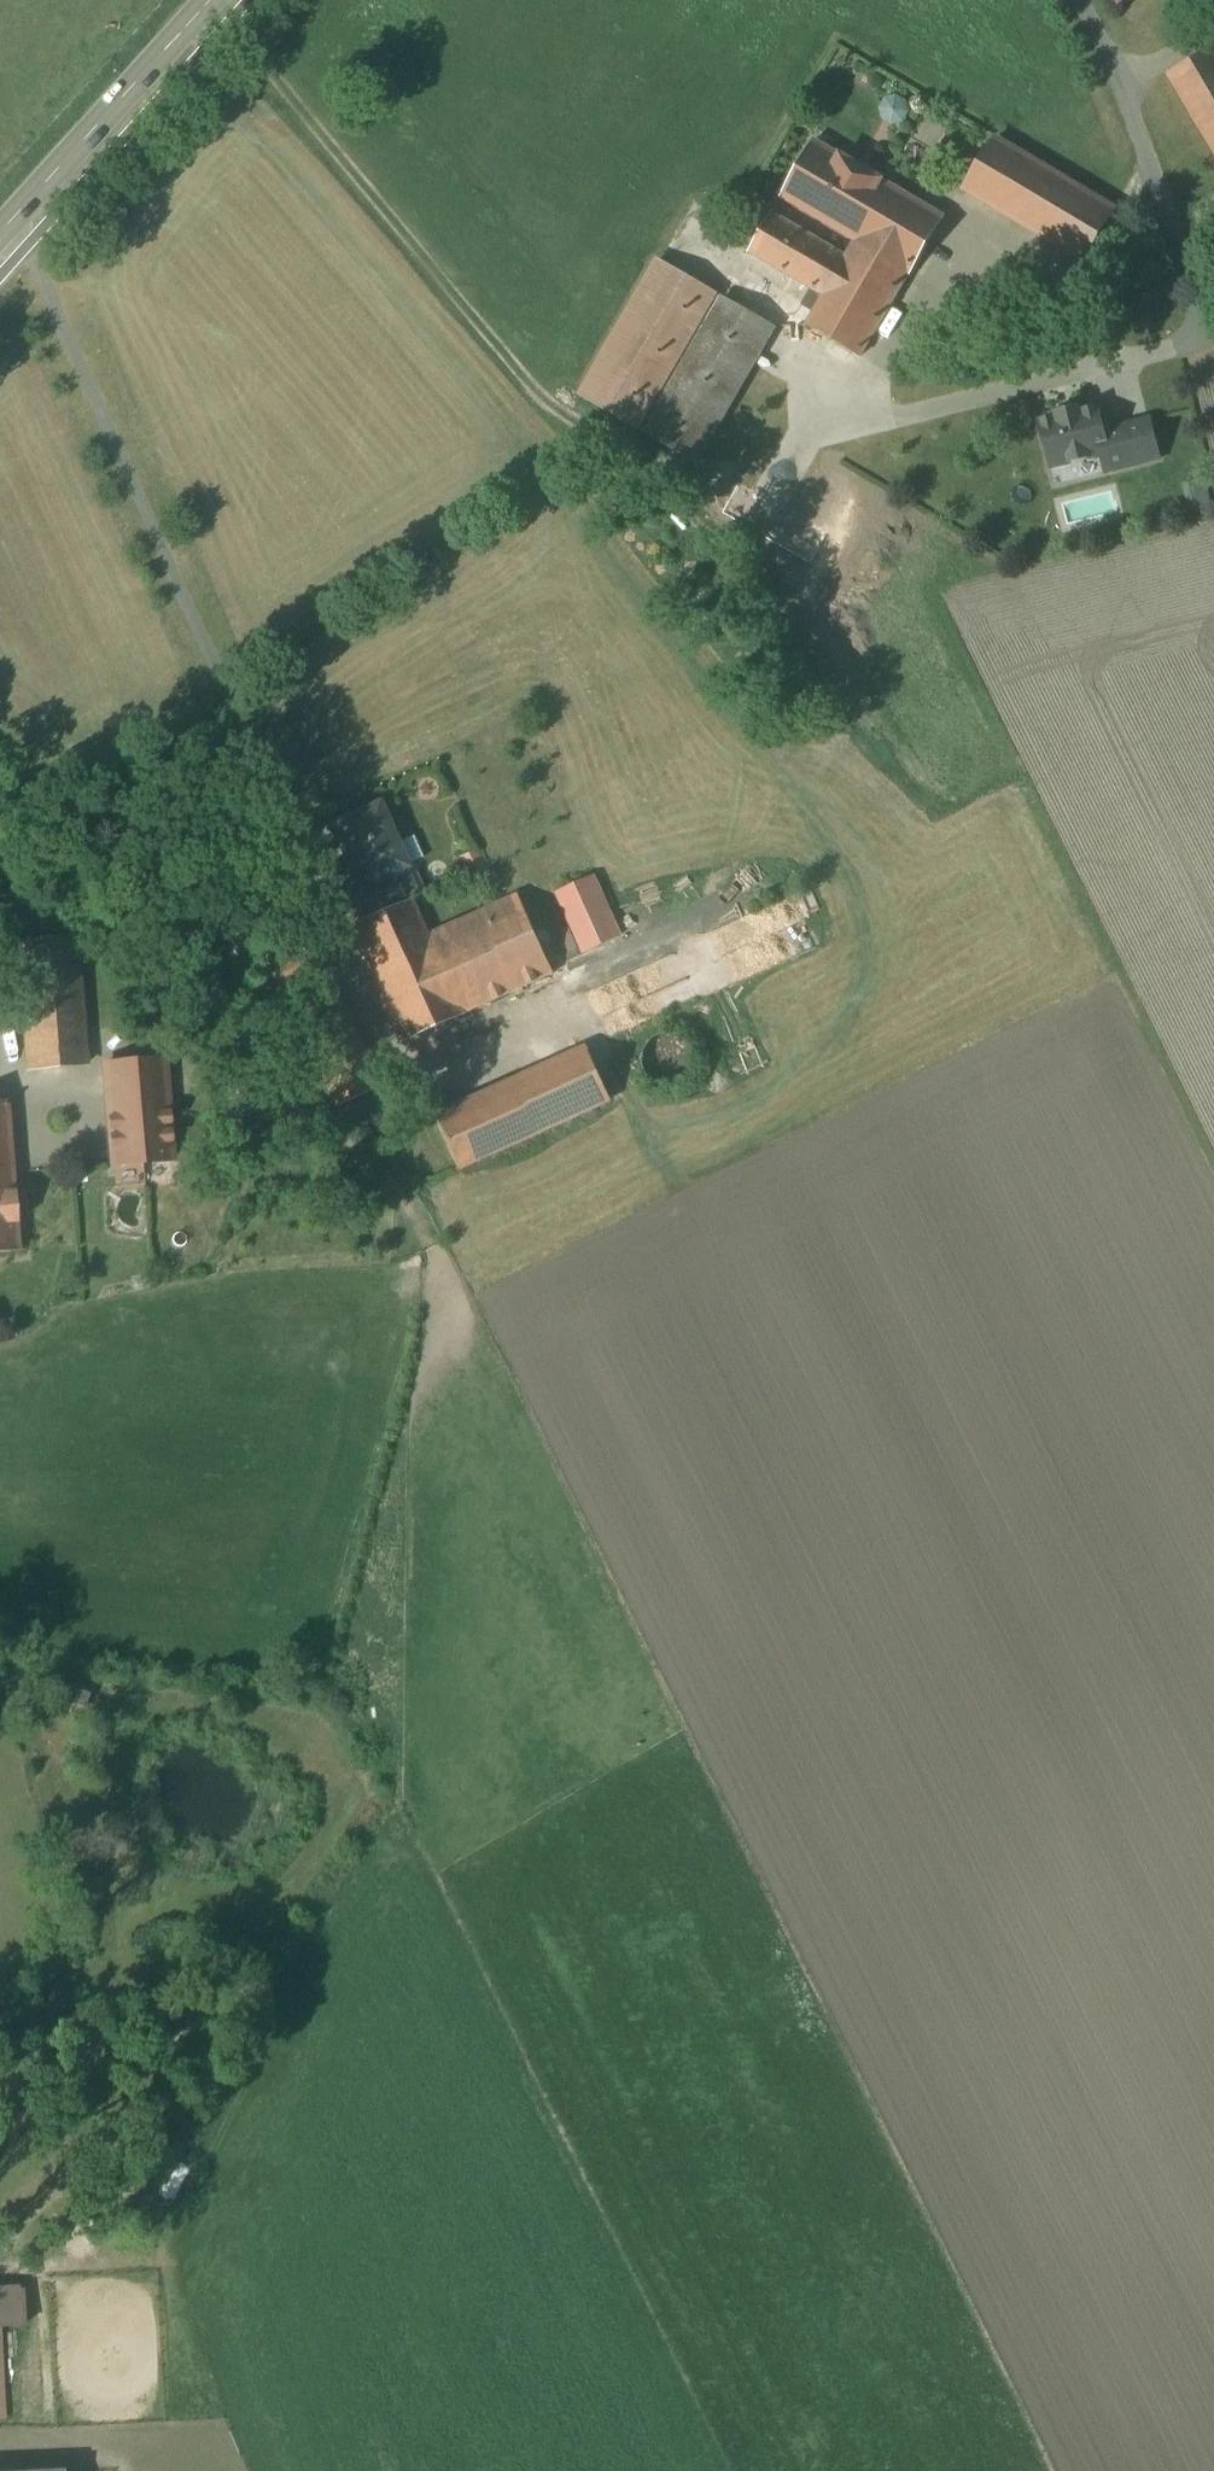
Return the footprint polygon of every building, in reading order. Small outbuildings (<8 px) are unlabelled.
[(1125,10),(1143,0),(1119,0),(1125,10)] [(1177,82),(1213,147),(1213,61),(1177,82)] [(953,212),(818,135),(781,200),(862,246),(853,263),(775,219),(752,259),(831,303),(813,334),(866,363),(953,212)] [(1112,211),(999,144),(967,198),(1080,265),(1112,211)] [(777,327),(657,258),(578,395),(699,464),(777,327)] [(1112,408),(1039,425),(1050,474),(1106,461),(1111,481),(1169,468),(1157,415),(1116,425),(1112,408)] [(380,806),(331,826),(358,891),(407,871),(380,806)] [(476,853),(460,859),(469,881),(485,875),(476,853)] [(596,876),(558,893),(583,951),(621,933),(596,876)] [(399,907),(353,929),(400,1039),(545,976),(511,900),(427,937),(411,902),(399,907)] [(86,940),(16,945),(25,1072),(95,1067),(86,940)] [(378,1086),(335,989),(293,1008),(336,1105),(378,1086)] [(683,1039),(675,1035),(666,1034),(653,1039),(647,1045),(643,1053),(642,1062),(645,1071),(650,1079),(660,1085),(669,1086),(679,1084),(687,1079),(692,1071),(695,1062),(694,1053),(690,1045),(683,1039)] [(609,1100),(586,1049),(434,1116),(457,1167),(609,1100)] [(164,1060),(102,1066),(111,1163),(173,1157),(164,1060)] [(3,1102),(0,1103),(0,1254),(15,1252),(3,1102)] [(0,2290),(0,2419),(4,2419),(0,2328),(23,2327),(21,2289),(0,2290)]
